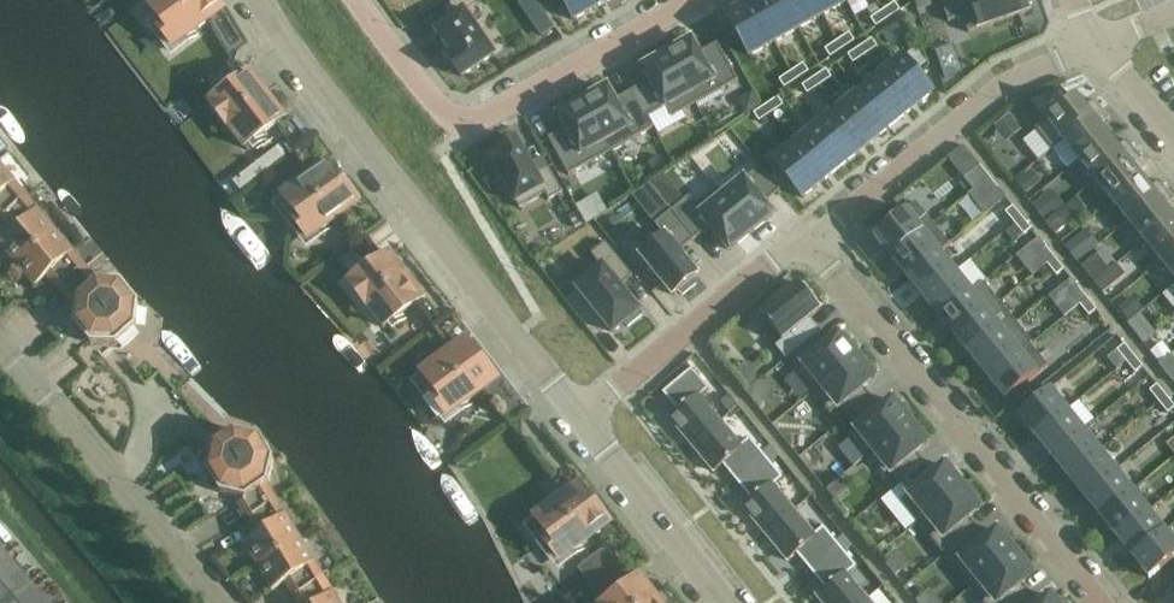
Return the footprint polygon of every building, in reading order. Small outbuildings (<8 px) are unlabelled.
[(179,44),(223,9),(216,0),(153,0),(148,4),(179,44)] [(438,31),(455,57),(451,59),(464,77),(495,56),(466,13),(478,5),(474,0),(457,0),(445,8),(453,20),(438,31)] [(574,21),(599,7),(595,0),(563,0),(574,21)] [(752,2),(775,43),(799,29),(782,0),(755,0),(752,2)] [(799,29),(824,15),(815,0),(782,0),(799,29)] [(824,15),(848,2),(847,0),(815,0),(824,15)] [(914,0),(915,2),(918,12),(932,7),(929,0),(915,0),(914,0)] [(949,22),(963,17),(969,33),(1030,12),(1028,6),(1033,4),(1031,0),(941,0),(949,22)] [(752,2),(727,16),(750,57),(775,43),(752,2)] [(895,3),(883,11),(889,19),(901,11),(895,3)] [(883,11),(871,19),(876,27),(889,19),(883,11)] [(546,15),(533,24),(543,38),(556,29),(546,15)] [(849,34),(837,42),(843,50),(855,42),(849,34)] [(872,40),(860,48),(866,56),(878,48),(872,40)] [(692,41),(668,55),(696,105),(739,81),(718,44),(699,54),(692,41)] [(837,42),(825,50),(831,58),(843,50),(837,42)] [(955,45),(937,51),(946,78),(965,72),(955,45)] [(860,48),(848,56),(854,64),(866,56),(860,48)] [(651,81),(633,91),(654,129),(655,128),(649,118),(666,108),(672,118),(696,105),(668,55),(644,68),(651,81)] [(904,57),(881,75),(911,111),(933,94),(904,57)] [(804,64),(792,72),(797,80),(809,72),(804,64)] [(827,70),(815,78),(820,86),(832,78),(827,70)] [(792,72),(779,80),(785,88),(797,80),(792,72)] [(239,119),(255,140),(284,117),(250,73),(210,104),(228,127),(239,119)] [(881,75),(860,93),(889,129),(911,111),(881,75)] [(815,78),(803,86),(808,94),(820,86),(815,78)] [(608,88),(584,102),(612,152),(654,129),(633,91),(615,101),(608,88)] [(742,96),(740,105),(746,116),(761,107),(752,90),(742,96)] [(860,93),(839,110),(868,146),(889,129),(860,93)] [(1052,150),(1102,109),(1094,100),(1086,107),(1076,95),(1064,106),(1061,102),(1043,116),(1046,120),(1035,129),(1052,150)] [(778,98),(766,106),(771,114),(783,106),(778,98)] [(567,128),(548,139),(569,176),(612,152),(584,102),(560,115),(567,128)] [(766,106),(754,114),(759,122),(771,114),(766,106)] [(839,110),(817,127),(847,163),(868,146),(839,110)] [(1110,119),(1102,110),(1052,150),(1053,151),(1064,142),(1080,161),(1109,137),(1101,126),(1110,119)] [(1009,115),(995,126),(1004,137),(1018,126),(1009,115)] [(817,127),(796,144),(825,181),(847,163),(817,127)] [(1118,147),(1110,137),(1080,161),(1096,181),(1135,150),(1127,140),(1118,147)] [(503,153),(492,159),(520,209),(546,195),(549,201),(563,193),(549,168),(536,175),(517,139),(500,149),(503,153)] [(796,144),(774,162),(803,198),(825,181),(796,144)] [(1143,160),(1135,150),(1096,182),(1112,202),(1142,177),(1134,167),(1143,160)] [(4,218),(27,198),(0,166),(0,212),(3,215),(2,216),(4,218)] [(717,188),(716,189),(752,234),(774,216),(765,205),(781,191),(761,167),(724,197),(717,188)] [(982,184),(990,178),(981,167),(973,173),(982,184)] [(314,235),(358,201),(343,181),(339,184),(333,176),(323,184),(314,172),(283,196),(314,235)] [(1029,172),(1017,183),(1026,195),(1039,184),(1029,172)] [(999,189),(990,178),(982,184),(991,195),(999,189)] [(1151,188),(1142,178),(1112,202),(1129,222),(1167,190),(1160,181),(1151,188)] [(689,197),(672,211),(695,240),(711,227),(731,251),(752,234),(716,189),(695,206),(689,197)] [(1168,191),(1129,222),(1145,242),(1173,219),(1173,217),(1166,207),(1173,201),(1173,198),(1168,191)] [(1050,192),(1033,205),(1046,221),(1063,208),(1050,192)] [(17,266),(56,233),(27,198),(4,218),(5,219),(6,219),(15,230),(0,243),(0,245),(17,266)] [(933,224),(916,203),(874,236),(891,258),(933,224)] [(1015,225),(1022,218),(1013,207),(1006,213),(1015,225)] [(664,236),(642,255),(675,296),(680,292),(683,296),(697,285),(694,281),(699,277),(679,253),(695,240),(672,211),(655,225),(664,236)] [(577,214),(570,218),(576,229),(583,225),(577,214)] [(1067,226),(1057,214),(1046,223),(1056,235),(1067,226)] [(1015,225),(1024,236),(1031,230),(1022,218),(1015,225)] [(1145,242),(1161,262),(1173,252),(1173,219),(1145,242)] [(950,245),(933,224),(891,258),(907,278),(940,251),(941,252),(950,245)] [(1128,272),(1150,252),(1124,225),(1103,245),(1128,272)] [(1086,230),(1065,247),(1078,263),(1099,246),(1086,230)] [(61,286),(62,288),(85,268),(56,233),(17,266),(35,287),(52,274),(62,285),(61,286)] [(602,268),(577,288),(614,333),(625,324),(628,327),(643,315),(620,287),(633,276),(606,243),(591,254),(602,268)] [(1047,265),(1055,259),(1046,248),(1038,254),(1047,265)] [(941,252),(940,251),(907,278),(924,298),(956,272),(941,252)] [(378,299),(394,319),(424,296),(389,252),(350,283),(368,307),(378,299)] [(1161,262),(1173,278),(1173,252),(1161,262)] [(1111,269),(1099,255),(1083,267),(1094,282),(1111,269)] [(1056,276),(1064,270),(1055,259),(1047,265),(1056,276)] [(1126,275),(1117,264),(1111,269),(1094,282),(1103,294),(1126,275)] [(137,330),(139,305),(123,284),(97,282),(85,268),(62,288),(64,289),(73,300),(77,300),(74,325),(77,327),(77,332),(84,341),(89,342),(103,359),(111,351),(137,330)] [(973,292),(956,272),(924,298),(940,318),(973,292)] [(776,347),(786,360),(814,338),(804,324),(821,311),(799,283),(761,314),(783,342),(776,347)] [(984,283),(973,292),(940,318),(956,339),(1000,303),(984,283)] [(1071,294),(1080,305),(1088,299),(1079,288),(1071,294)] [(1088,299),(1080,305),(1089,317),(1097,311),(1088,299)] [(1017,323),(1000,303),(956,339),(973,359),(1017,323)] [(1139,314),(1127,323),(1135,333),(1147,324),(1139,314)] [(1032,343),(1017,323),(973,359),(989,379),(1022,353),(1021,352),(1030,345),(1032,343)] [(136,340),(137,330),(111,351),(122,353),(136,340)] [(439,352),(448,345),(438,333),(429,340),(439,352)] [(813,393),(858,357),(840,336),(829,345),(820,333),(814,338),(786,360),(813,393)] [(1163,343),(1151,352),(1160,363),(1171,355),(1172,354),(1163,343)] [(1047,367),(1030,345),(1021,352),(1022,353),(989,379),(1006,400),(1047,367)] [(1134,356),(1125,345),(1118,351),(1127,362),(1134,356)] [(453,349),(422,373),(453,413),(497,378),(482,358),(478,361),(471,354),(462,361),(453,349)] [(1143,368),(1134,356),(1127,362),(1136,374),(1143,368)] [(848,419),(873,399),(864,388),(875,379),(858,357),(813,393),(830,415),(839,408),(848,419)] [(692,370),(663,394),(678,412),(670,419),(693,446),(720,423),(700,398),(709,390),(692,370)] [(1167,397),(1158,386),(1150,392),(1159,403),(1167,397)] [(1068,410),(1051,389),(1018,415),(1035,436),(1068,410)] [(729,397),(720,404),(729,415),(738,408),(729,397)] [(1167,397),(1159,403),(1168,414),(1173,410),(1173,406),(1167,397)] [(848,437),(866,459),(875,451),(911,423),(907,419),(911,416),(902,404),(898,408),(893,401),(882,410),(873,399),(848,419),(857,430),(848,437)] [(1084,430),(1068,410),(1035,436),(1051,457),(1084,430)] [(720,423),(693,446),(715,473),(723,466),(737,484),(767,460),(750,440),(741,448),(720,423)] [(901,484),(926,464),(916,453),(928,444),(911,423),(875,451),(875,452),(901,484)] [(209,440),(207,450),(198,456),(209,475),(208,479),(215,489),(219,490),(221,494),(245,500),(244,503),(251,515),(252,517),(277,502),(268,486),(274,461),(261,439),(236,433),(226,430),(209,440)] [(1100,450),(1084,430),(1051,457),(1068,477),(1100,450)] [(1117,471),(1100,450),(1068,477),(1084,497),(1117,471)] [(767,460),(737,484),(752,501),(744,508),(766,535),(794,512),(774,487),(783,480),(767,460)] [(901,502),(918,524),(963,488),(946,466),(934,475),(926,464),(901,484),(910,495),(901,502)] [(1133,491),(1117,471),(1084,497),(1100,517),(1133,491)] [(945,557),(978,530),(969,518),(980,509),(974,501),(978,498),(969,487),(965,490),(963,488),(918,524),(945,557)] [(1149,511),(1133,491),(1100,517),(1116,537),(1149,511)] [(566,557),(610,523),(594,503),(591,506),(584,498),(575,505),(565,493),(535,517),(566,557)] [(243,543),(258,567),(301,541),(277,502),(252,517),(253,519),(254,519),(262,532),(243,543)] [(1165,531),(1149,511),(1116,537),(1133,558),(1165,531)] [(794,512),(766,535),(789,562),(797,556),(811,573),(841,548),(837,544),(824,529),(815,536),(794,512)] [(971,589),(1016,553),(998,531),(987,540),(978,530),(945,557),(971,589)] [(1165,531),(1133,558),(1150,579),(1173,559),(1173,542),(1165,531)] [(845,537),(837,544),(841,548),(846,555),(853,548),(848,542),(845,537)] [(298,593),(299,595),(325,580),(301,541),(258,567),(272,591),(291,580),(298,593)] [(0,547),(0,602),(48,602),(0,547)] [(605,547),(578,568),(589,582),(616,560),(606,547),(605,547)] [(811,573),(825,590),(818,597),(823,602),(865,602),(868,600),(848,576),(857,568),(846,555),(841,548),(811,573)] [(1033,574),(1016,553),(971,589),(982,602),(1021,602),(1031,595),(1022,583),(1033,574)] [(616,560),(589,582),(600,595),(626,575),(626,574),(616,560)] [(640,576),(605,602),(661,602),(640,576)] [(325,580),(299,595),(300,597),(301,597),(305,602),(339,602),(325,580)] [(1031,595),(1021,602),(1037,602),(1031,595)]
